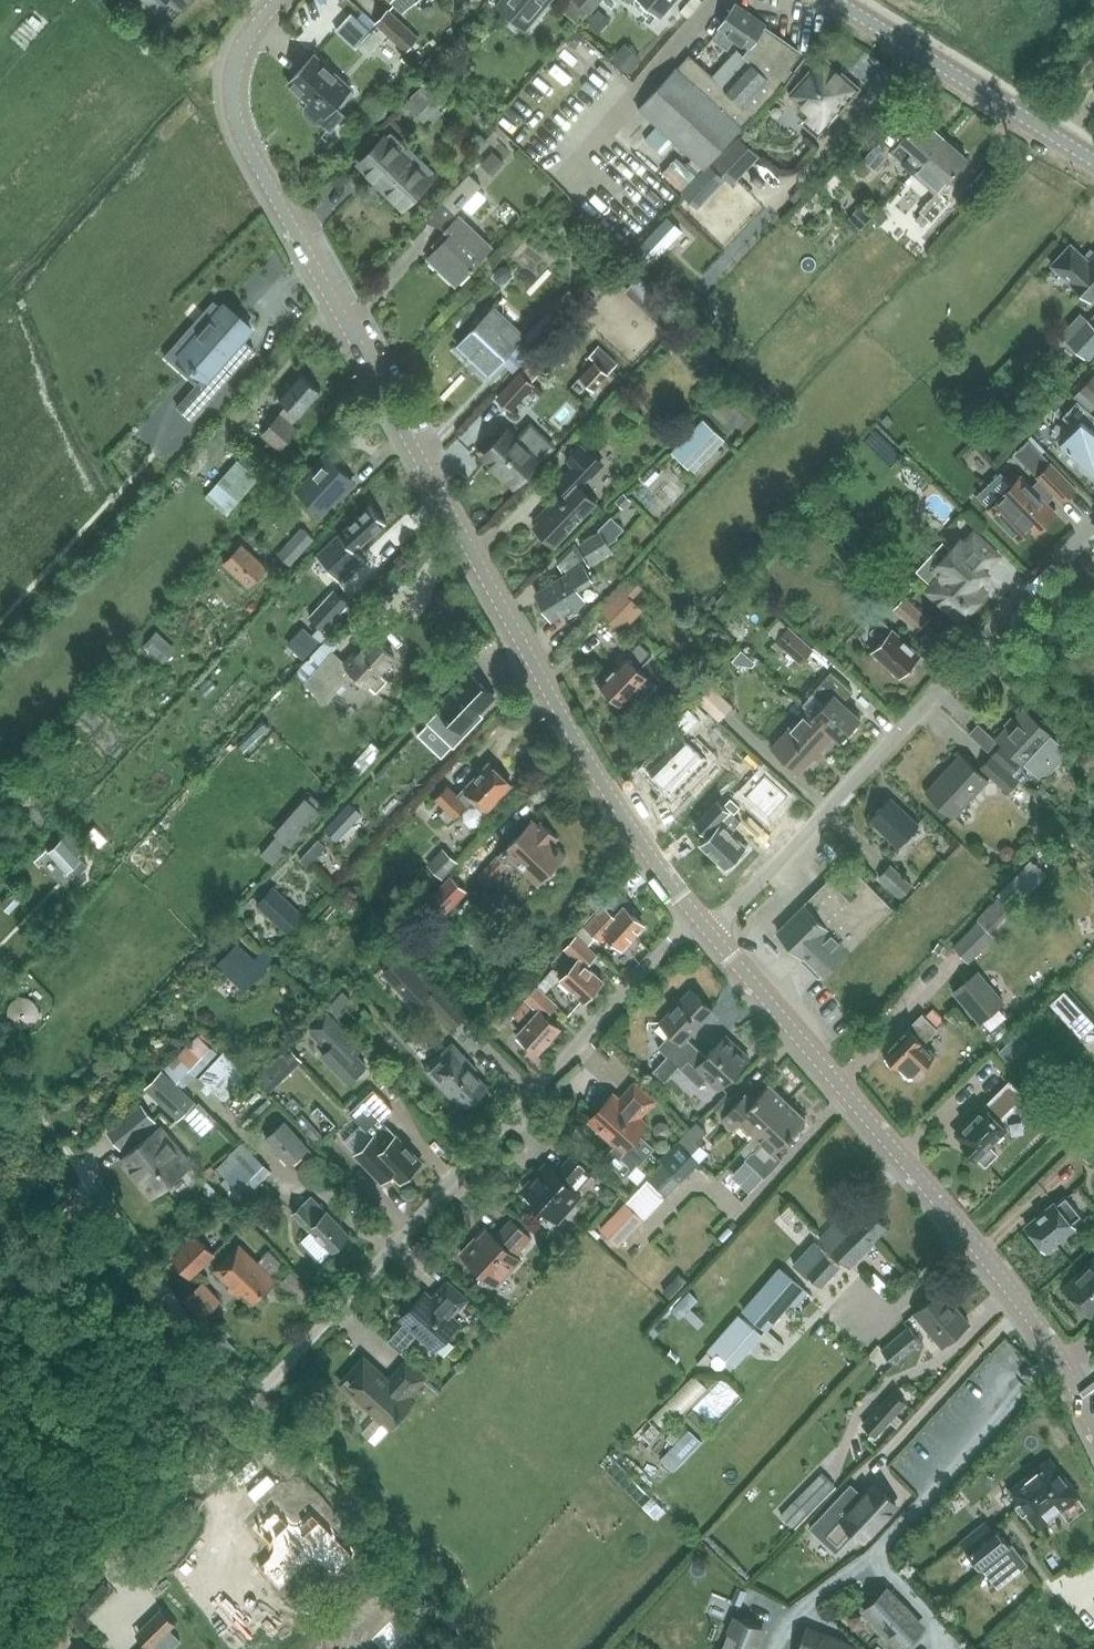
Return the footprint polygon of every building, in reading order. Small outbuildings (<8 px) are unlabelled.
[(404,11),(414,0),(392,0),(404,11)] [(514,6),(515,6),(523,13),(534,0),(507,0),(514,6)] [(590,11),(599,0),(578,0),(590,11)] [(662,16),(676,0),(644,0),(662,16)] [(677,67),(639,109),(645,115),(656,125),(644,139),(663,156),(676,143),(705,169),(743,127),(761,108),(780,87),(783,84),(788,88),(795,77),(797,74),(789,68),(800,53),(765,28),(764,27),(765,26),(736,5),(720,27),(721,28),(720,29),(713,39),(728,49),(735,39),(748,49),(744,55),(738,49),(713,76),(690,56),(679,68),(677,67)] [(684,6),(680,10),(689,18),(693,14),(684,6)] [(383,17),(377,23),(407,50),(412,45),(413,44),(419,38),(389,10),(383,17)] [(350,11),(334,28),(355,47),(371,31),(350,11)] [(374,29),(362,42),(372,52),(384,39),(374,29)] [(623,45),(610,60),(627,75),(640,60),(623,45)] [(333,106),(350,87),(314,54),(288,83),(310,103),(307,107),(307,113),(316,121),(322,121),(331,128),(343,114),(333,106)] [(802,123),(817,136),(859,89),(823,57),(790,95),(802,106),(801,107),(810,115),(802,123)] [(439,93),(427,82),(405,104),(417,115),(439,93)] [(882,140),(864,160),(873,168),(875,170),(888,155),(911,175),(913,173),(944,138),(922,118),(893,150),(882,140)] [(385,138),(360,163),(404,206),(429,181),(400,152),(406,146),(391,132),(385,138)] [(759,155),(740,138),(738,136),(714,162),(735,181),(759,155)] [(944,138),(913,173),(925,183),(934,172),(947,182),(968,158),(944,138)] [(492,154),(481,165),(492,176),(503,164),(492,154)] [(864,160),(856,169),(865,177),(873,168),(864,160)] [(710,164),(682,194),(695,206),(723,176),(710,164)] [(443,201),(455,213),(482,184),(469,172),(443,201)] [(922,213),(908,228),(906,231),(914,238),(931,220),(931,221),(949,201),(939,192),(920,212),(922,213)] [(880,212),(872,220),(880,227),(888,218),(880,212)] [(854,213),(849,218),(861,230),(866,224),(854,213)] [(494,246),(461,215),(446,231),(450,235),(428,258),(457,285),(494,246)] [(667,217),(633,252),(649,267),(682,232),(667,217)] [(1090,261),(1071,244),(1052,266),(1092,302),(1093,300),(1093,257),(1090,261)] [(500,267),(496,271),(496,277),(501,282),(507,282),(511,277),(511,271),(506,267),(500,267)] [(642,273),(624,291),(640,306),(663,328),(677,313),(680,311),(642,273)] [(526,334),(496,306),(459,345),(490,374),(517,344),(526,353),(557,321),(559,323),(581,300),(570,289),(548,313),(547,312),(526,334)] [(214,301),(173,347),(192,364),(190,367),(194,370),(196,368),(205,375),(177,407),(192,420),(255,349),(243,338),(252,328),(251,328),(249,329),(240,322),(242,320),(225,305),(222,308),(214,301)] [(1086,357),(1093,348),(1093,327),(1088,321),(1069,342),(1086,357)] [(597,344),(588,354),(595,360),(600,364),(609,354),(597,344)] [(595,360),(580,377),(594,389),(612,369),(606,364),(603,367),(600,364),(595,360)] [(498,396),(511,408),(533,385),(520,372),(498,396)] [(262,434),(280,449),(298,429),(292,424),(321,390),(303,374),(281,400),(287,405),(281,412),(262,434)] [(1093,401),(1093,376),(1081,389),(1093,401)] [(1093,473),(1093,429),(1090,426),(1093,422),(1093,413),(1078,399),(1063,415),(1075,426),(1060,442),(1093,473)] [(889,412),(881,419),(887,425),(894,419),(889,412)] [(686,440),(673,453),(694,472),(725,439),(705,420),(686,440)] [(508,430),(484,455),(516,484),(539,459),(538,458),(550,446),(530,427),(518,440),(508,430)] [(564,457),(575,467),(556,486),(566,496),(536,526),(555,544),(596,502),(581,486),(604,462),(589,447),(586,450),(578,442),(564,457)] [(246,451),(206,498),(226,516),(267,469),(246,451)] [(314,474),(301,487),(302,488),(323,508),(324,508),(338,494),(351,480),(351,479),(325,455),(311,470),(314,474)] [(1078,488),(1051,460),(1036,475),(1038,478),(1054,494),(1062,503),(1078,488)] [(989,507),(987,508),(1005,527),(1017,540),(1030,527),(1035,532),(1037,529),(1040,529),(1043,529),(1047,525),(1047,522),(1056,513),(1046,502),(1054,494),(1038,478),(1030,486),(1020,477),(1013,484),(989,507)] [(830,489),(824,499),(835,505),(837,501),(836,492),(830,489)] [(624,490),(615,498),(622,505),(630,496),(624,490)] [(317,553),(315,554),(317,556),(317,555),(339,579),(339,580),(341,581),(342,580),(341,580),(363,559),(363,560),(365,559),(363,557),(356,550),(385,522),(386,523),(387,522),(370,504),(369,505),(340,532),(339,532),(338,533),(339,533),(317,554),(317,553)] [(617,536),(625,528),(612,516),(599,529),(602,532),(582,544),(591,561),(612,548),(609,543),(618,538),(617,536)] [(277,552),(291,564),(315,538),(301,526),(277,552)] [(916,569),(930,582),(922,590),(957,623),(990,588),(981,580),(1004,554),(974,526),(964,536),(961,533),(950,546),(943,540),(916,569)] [(266,567),(255,557),(255,556),(242,544),(225,563),(250,586),(266,567)] [(564,571),(569,568),(573,572),(537,593),(552,618),(583,599),(576,587),(591,578),(584,567),(588,565),(583,557),(581,558),(573,545),(558,563),(564,571)] [(633,598),(644,588),(632,577),(601,609),(622,631),(643,610),(633,598)] [(335,591),(311,617),(319,625),(329,634),(352,608),(335,591)] [(929,618),(905,595),(893,608),(918,631),(929,618)] [(873,650),(896,671),(900,675),(920,654),(892,628),(891,629),(881,620),(871,631),(881,641),(873,650)] [(304,627),(288,645),(304,659),(320,642),(312,634),(304,627)] [(785,646),(801,661),(813,649),(790,627),(774,644),(781,651),(785,646)] [(143,642),(163,661),(176,647),(156,628),(143,642)] [(333,651),(305,683),(326,702),(344,683),(347,686),(356,676),(369,687),(371,686),(377,691),(388,680),(381,673),(395,657),(374,639),(361,653),(356,649),(345,662),(333,651)] [(614,669),(601,682),(610,692),(608,694),(618,704),(620,701),(623,703),(636,690),(644,697),(647,694),(655,685),(648,679),(648,678),(647,678),(648,677),(638,668),(652,654),(640,642),(630,652),(629,653),(628,652),(626,654),(613,668),(614,669)] [(126,661),(116,673),(127,682),(137,671),(126,661)] [(495,693),(471,672),(439,708),(440,709),(428,722),(455,746),(472,726),(468,723),(495,693)] [(825,705),(816,715),(835,734),(840,739),(861,716),(825,683),(814,695),(825,705)] [(733,704),(712,684),(698,700),(719,720),(733,704)] [(835,734),(816,715),(809,708),(773,747),(800,772),(835,734)] [(995,753),(992,756),(1020,780),(1023,783),(1029,777),(1023,768),(1026,765),(1039,777),(1043,773),(1050,773),(1064,759),(1063,752),(1067,748),(1050,733),(1024,709),(998,738),(1004,743),(995,753)] [(669,747),(647,770),(671,793),(706,756),(683,734),(690,728),(679,717),(659,737),(669,747)] [(928,791),(956,817),(989,781),(961,755),(928,791)] [(992,756),(982,767),(1010,791),(1020,780),(992,756)] [(448,785),(435,799),(445,808),(440,814),(449,822),(454,817),(455,818),(464,808),(467,810),(464,813),(464,821),(470,826),(479,826),(484,820),(484,812),(486,810),(486,811),(511,784),(489,764),(460,796),(448,785)] [(788,794),(765,773),(745,794),(769,816),(788,794)] [(1043,786),(1035,794),(1044,802),(1051,794),(1043,786)] [(718,799),(695,824),(708,836),(701,843),(727,868),(740,854),(746,847),(731,833),(741,822),(735,815),(743,807),(728,791),(719,800),(718,799)] [(278,835),(262,852),(275,863),(290,846),(291,847),(323,811),(306,797),(305,799),(275,832),(278,835)] [(872,820),(900,846),(919,825),(891,799),(872,820)] [(350,801),(327,827),(338,837),(361,811),(350,801)] [(481,874),(477,878),(489,888),(510,865),(507,862),(510,858),(539,885),(565,856),(551,843),(557,837),(550,830),(542,823),(538,828),(531,821),(502,850),(481,874)] [(87,865),(76,854),(83,847),(70,833),(50,852),(68,871),(72,868),(78,874),(87,865)] [(318,839),(299,860),(307,866),(326,846),(318,839)] [(1003,847),(1001,852),(1003,857),(1007,859),(1012,857),(1014,852),(1012,848),(1007,846),(1003,847)] [(445,851),(429,867),(442,879),(457,863),(445,851)] [(913,884),(891,862),(877,877),(899,899),(913,884)] [(1001,897),(1014,909),(1046,874),(1032,862),(1001,897)] [(805,957),(823,975),(892,908),(848,863),(778,931),(804,958),(805,957)] [(451,875),(430,896),(447,912),(467,891),(451,875)] [(273,886),(258,903),(287,930),(302,914),(273,886)] [(1,903),(10,911),(22,899),(12,890),(1,903)] [(999,895),(977,918),(978,919),(995,937),(997,938),(1019,913),(1014,909),(1001,897),(999,895)] [(586,925),(576,936),(588,947),(598,936),(602,940),(607,934),(623,948),(644,924),(625,907),(615,917),(604,908),(587,927),(586,925)] [(952,946),(969,963),(995,937),(978,919),(952,946)] [(577,960),(561,978),(586,1001),(604,981),(586,965),(596,954),(588,947),(576,936),(564,949),(577,960)] [(216,964),(245,992),(275,960),(263,949),(255,958),(237,942),(216,964)] [(938,943),(933,950),(939,954),(944,947),(938,943)] [(402,953),(383,971),(416,1007),(427,997),(455,1026),(465,1017),(437,986),(435,988),(402,953)] [(953,991),(980,1024),(1006,1003),(979,970),(953,991)] [(547,991),(539,984),(538,985),(537,985),(524,999),(537,1011),(518,1032),(539,1051),(560,1028),(547,1016),(557,1005),(545,994),(547,991)] [(1049,1003),(1081,1037),(1093,1026),(1093,1022),(1064,989),(1049,1003)] [(665,1081),(679,1066),(698,1047),(688,1038),(713,1011),(692,990),(661,1022),(673,1033),(659,1047),(669,1056),(655,1071),(665,1081)] [(328,1008),(337,1016),(352,1000),(343,992),(328,1008)] [(523,1002),(512,1014),(519,1021),(530,1008),(523,1002)] [(926,1016),(924,1014),(884,1053),(899,1067),(901,1065),(909,1072),(914,1072),(920,1066),(923,1069),(937,1055),(925,1043),(939,1029),(936,1027),(944,1019),(934,1009),(926,1016)] [(327,1049),(322,1054),(349,1082),(366,1065),(355,1054),(361,1048),(326,1012),(308,1029),(327,1049)] [(165,1035),(163,1047),(179,1050),(182,1038),(165,1035)] [(698,1047),(679,1066),(700,1086),(707,1079),(718,1090),(749,1057),(727,1036),(707,1056),(698,1047)] [(200,1037),(167,1070),(185,1087),(217,1054),(200,1037)] [(453,1041),(425,1067),(454,1097),(456,1094),(467,1106),(488,1086),(474,1072),(478,1067),(453,1041)] [(1008,1043),(998,1052),(1007,1061),(1017,1052),(1008,1043)] [(266,1070),(277,1082),(302,1059),(291,1046),(266,1070)] [(224,1050),(198,1078),(211,1090),(237,1062),(224,1050)] [(164,1069),(147,1086),(179,1117),(195,1099),(164,1069)] [(613,1094),(590,1120),(616,1143),(604,1156),(625,1176),(637,1163),(638,1164),(655,1146),(642,1134),(651,1124),(642,1117),(657,1101),(636,1081),(619,1100),(613,1094)] [(743,1124),(755,1136),(788,1102),(770,1084),(753,1101),(745,1094),(727,1113),(727,1114),(723,1118),(736,1131),(740,1126),(741,1126),(743,1124)] [(999,1096),(997,1094),(957,1134),(964,1142),(963,1143),(978,1158),(980,1156),(986,1163),(997,1152),(992,1146),(1009,1129),(999,1118),(1010,1107),(1007,1104),(1016,1095),(1008,1087),(999,1096)] [(374,1091),(351,1112),(373,1136),(354,1154),(382,1184),(393,1173),(401,1182),(423,1162),(396,1134),(383,1120),(382,1120),(392,1110),(374,1091)] [(726,1094),(714,1105),(721,1112),(732,1100),(726,1094)] [(143,1102),(107,1130),(120,1146),(155,1118),(143,1102)] [(788,1102),(755,1136),(747,1145),(752,1150),(745,1158),(764,1176),(783,1157),(777,1151),(807,1120),(788,1102)] [(294,1121),(315,1143),(322,1136),(302,1114),(294,1121)] [(266,1138),(290,1165),(309,1148),(285,1121),(266,1138)] [(680,1141),(679,1141),(699,1160),(708,1150),(697,1140),(706,1130),(698,1122),(690,1131),(683,1138),(680,1141)] [(150,1135),(121,1159),(132,1172),(136,1168),(156,1193),(191,1164),(170,1137),(161,1126),(150,1135)] [(1090,1162),(1093,1158),(1093,1134),(1077,1150),(1090,1162)] [(699,1160),(679,1141),(662,1159),(682,1178),(699,1160)] [(242,1144),(218,1169),(227,1177),(221,1183),(234,1196),(240,1190),(246,1196),(270,1171),(242,1144)] [(523,1189),(560,1222),(584,1195),(579,1190),(593,1174),(573,1156),(557,1172),(548,1164),(541,1173),(539,1171),(523,1189)] [(648,1176),(666,1193),(681,1178),(664,1162),(661,1165),(660,1164),(648,1176)] [(608,1186),(603,1192),(603,1200),(609,1205),(618,1195),(608,1186)] [(313,1194),(293,1214),(309,1230),(310,1228),(311,1227),(313,1229),(301,1239),(320,1260),(331,1250),(332,1251),(350,1234),(327,1211),(328,1210),(313,1194)] [(1056,1202),(1029,1224),(1049,1248),(1063,1237),(1064,1238),(1077,1228),(1073,1223),(1072,1222),(1081,1214),(1066,1196),(1057,1203),(1056,1202)] [(624,1201),(601,1225),(620,1243),(643,1219),(624,1201)] [(790,1205),(781,1214),(788,1221),(797,1212),(790,1205)] [(837,1220),(820,1238),(851,1268),(876,1243),(874,1240),(887,1227),(869,1209),(856,1223),(852,1219),(844,1227),(837,1220)] [(462,1253),(499,1287),(524,1260),(517,1254),(532,1238),(512,1221),(497,1238),(488,1230),(478,1241),(476,1239),(462,1253)] [(215,1253),(199,1237),(175,1259),(190,1276),(215,1253)] [(806,1271),(823,1287),(841,1267),(815,1242),(795,1264),(805,1273),(806,1271)] [(258,1261),(241,1243),(215,1269),(241,1294),(244,1291),(255,1301),(277,1278),(274,1276),(288,1266),(270,1248),(258,1261)] [(1091,1315),(1093,1312),(1093,1261),(1065,1289),(1091,1315)] [(780,1265),(742,1309),(766,1330),(791,1301),(795,1305),(808,1290),(780,1265)] [(184,1298),(203,1318),(222,1301),(203,1281),(184,1298)] [(405,1321),(389,1338),(402,1350),(418,1333),(437,1350),(462,1322),(455,1315),(469,1300),(448,1281),(432,1299),(426,1294),(420,1301),(419,1299),(402,1318),(405,1321)] [(913,1314),(941,1346),(970,1323),(943,1290),(913,1314)] [(689,1291),(672,1309),(676,1312),(675,1313),(679,1318),(683,1314),(698,1328),(705,1322),(690,1307),(698,1299),(689,1291)] [(738,1313),(707,1349),(713,1355),(717,1350),(736,1366),(762,1335),(738,1313)] [(883,1350),(896,1365),(922,1341),(909,1327),(883,1350)] [(344,1385),(391,1428),(416,1400),(411,1396),(426,1379),(407,1362),(390,1380),(364,1357),(353,1369),(354,1370),(354,1369),(356,1371),(344,1385)] [(864,1424),(876,1436),(906,1403),(894,1392),(864,1424)] [(661,1461),(673,1472),(702,1442),(690,1431),(661,1461)] [(263,1442),(270,1450),(281,1442),(273,1433),(263,1442)] [(1027,1514),(1039,1528),(1080,1495),(1050,1458),(1010,1490),(1020,1503),(1016,1506),(1024,1516),(1027,1514)] [(780,1513),(794,1527),(837,1485),(823,1471),(780,1513)] [(810,1526),(809,1527),(836,1552),(856,1530),(865,1539),(897,1505),(875,1484),(869,1490),(862,1497),(849,1485),(842,1492),(810,1526)] [(276,1508),(256,1527),(270,1542),(271,1542),(271,1543),(272,1545),(272,1547),(272,1548),(272,1550),(271,1552),(270,1553),(269,1555),(258,1566),(279,1587),(301,1566),(303,1564),(305,1563),(307,1561),(309,1561),(312,1560),(314,1560),(316,1560),(318,1561),(320,1561),(322,1563),(324,1564),(334,1574),(355,1553),(313,1511),(302,1523),(301,1523),(299,1524),(298,1525),(296,1525),(294,1525),(293,1524),(291,1523),(290,1522),(276,1508)] [(986,1521),(961,1541),(968,1549),(966,1550),(982,1571),(984,1569),(998,1587),(1026,1565),(996,1526),(992,1529),(986,1521)] [(913,1552),(902,1553),(903,1560),(914,1559),(913,1552)] [(737,1587),(731,1602),(739,1605),(746,1591),(737,1587)] [(884,1589),(865,1607),(877,1620),(878,1621),(885,1614),(898,1627),(890,1634),(891,1634),(903,1647),(922,1629),(884,1589)] [(181,1640),(170,1630),(176,1623),(161,1608),(139,1630),(139,1631),(135,1635),(145,1644),(140,1648),(172,1648),(181,1640)] [(405,1635),(387,1616),(367,1634),(382,1648),(390,1648),(405,1635)] [(763,1627),(738,1617),(731,1633),(731,1634),(740,1638),(735,1648),(754,1648),(763,1627)] [(798,1648),(855,1648),(806,1629),(798,1648)]
